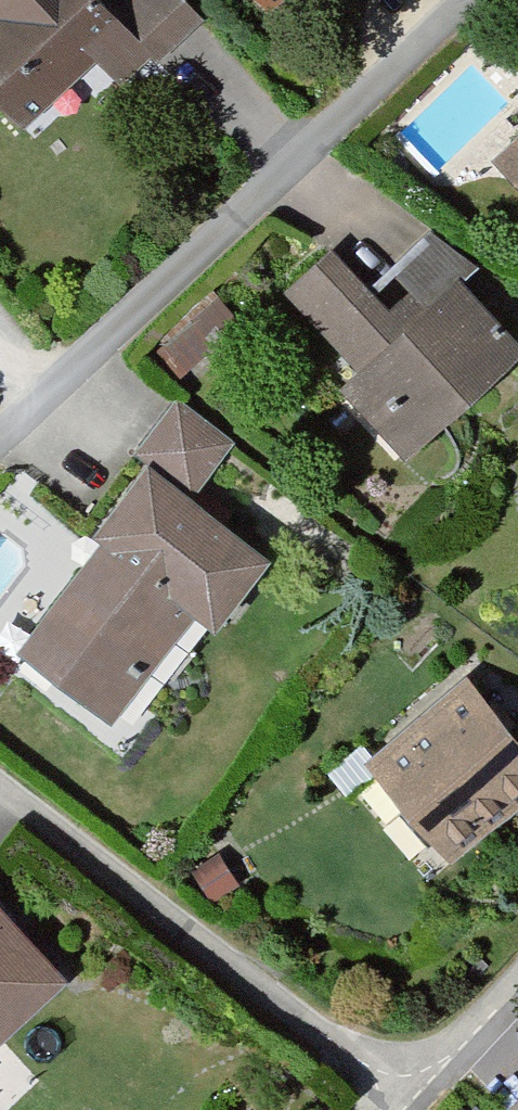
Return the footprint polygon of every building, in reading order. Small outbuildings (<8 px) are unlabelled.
[(37,144),(103,84),(126,109),(217,26),(193,0),(139,0),(125,12),(114,0),(0,0),(0,104),(37,144)] [(282,27),(312,0),(257,0),(282,27)] [(504,171),(517,185),(517,157),(504,171)] [(420,472),(517,379),(517,336),(471,287),(440,316),(423,298),(402,317),(342,254),(294,300),(372,382),(352,400),(420,472)] [(32,671),(126,738),(208,624),(234,643),(288,568),(206,509),(250,447),(190,404),(144,468),(155,476),(106,546),(116,553),(32,671)] [(480,679),(376,773),(468,875),(517,831),(517,720),(480,679)] [(0,897),(0,1073),(88,990),(0,897)]
